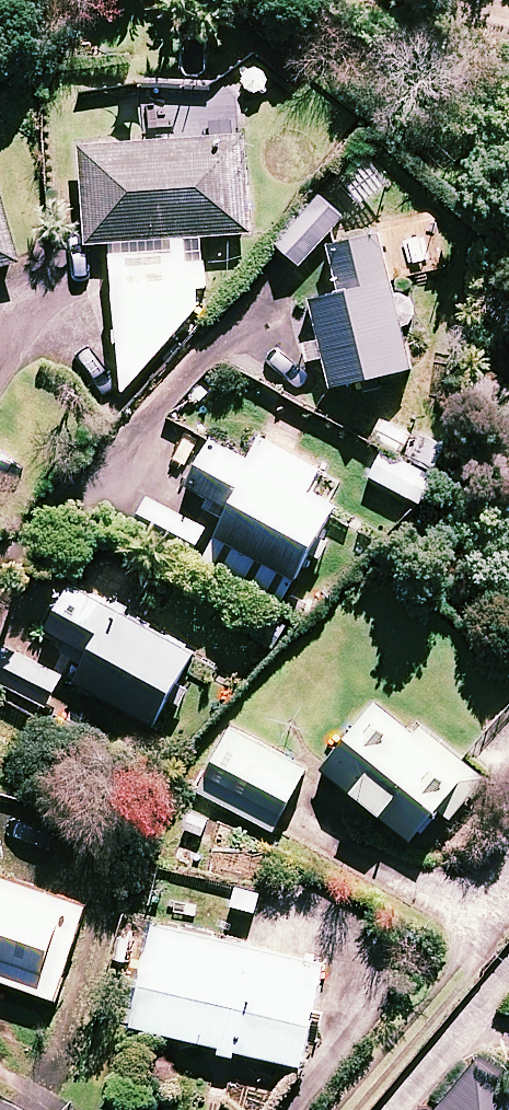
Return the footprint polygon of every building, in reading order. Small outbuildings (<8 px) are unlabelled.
[(201,236),(252,233),(247,141),(86,150),(92,242),(114,241),(123,389),(205,305),(201,236)] [(354,213),(331,190),(279,242),(302,265),(354,213)] [(0,195),(0,268),(18,263),(0,195)] [(416,367),(383,232),(338,243),(349,289),(313,298),(334,387),(416,367)] [(321,470),(264,439),(252,461),(215,441),(189,490),(232,513),(204,565),(282,608),(337,507),(309,492),(321,470)] [(427,474),(386,451),(372,476),(413,499),(427,474)] [(147,586),(88,555),(43,639),(89,664),(79,683),(157,726),(197,652),(131,616),(147,586)] [(9,641),(0,657),(0,696),(43,719),(68,672),(9,641)] [(485,777),(377,701),(327,773),(419,838),(441,806),(457,817),(485,777)] [(310,771),(234,729),(200,789),(276,831),(310,771)] [(0,872),(0,977),(58,998),(92,905),(0,872)] [(330,964),(159,923),(135,1024),(306,1066),(330,964)] [(492,1052),(443,1109),(508,1109),(508,1066),(492,1052)]
